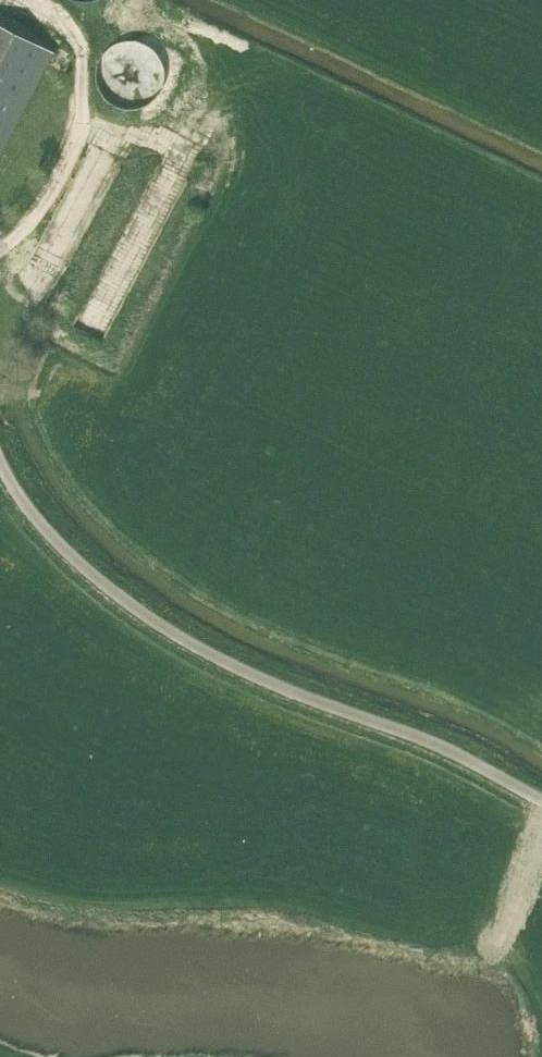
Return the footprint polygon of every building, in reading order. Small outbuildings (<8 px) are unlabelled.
[(0,25),(0,153),(52,52),(0,25)] [(109,66),(148,97),(176,62),(138,31),(109,66)]
